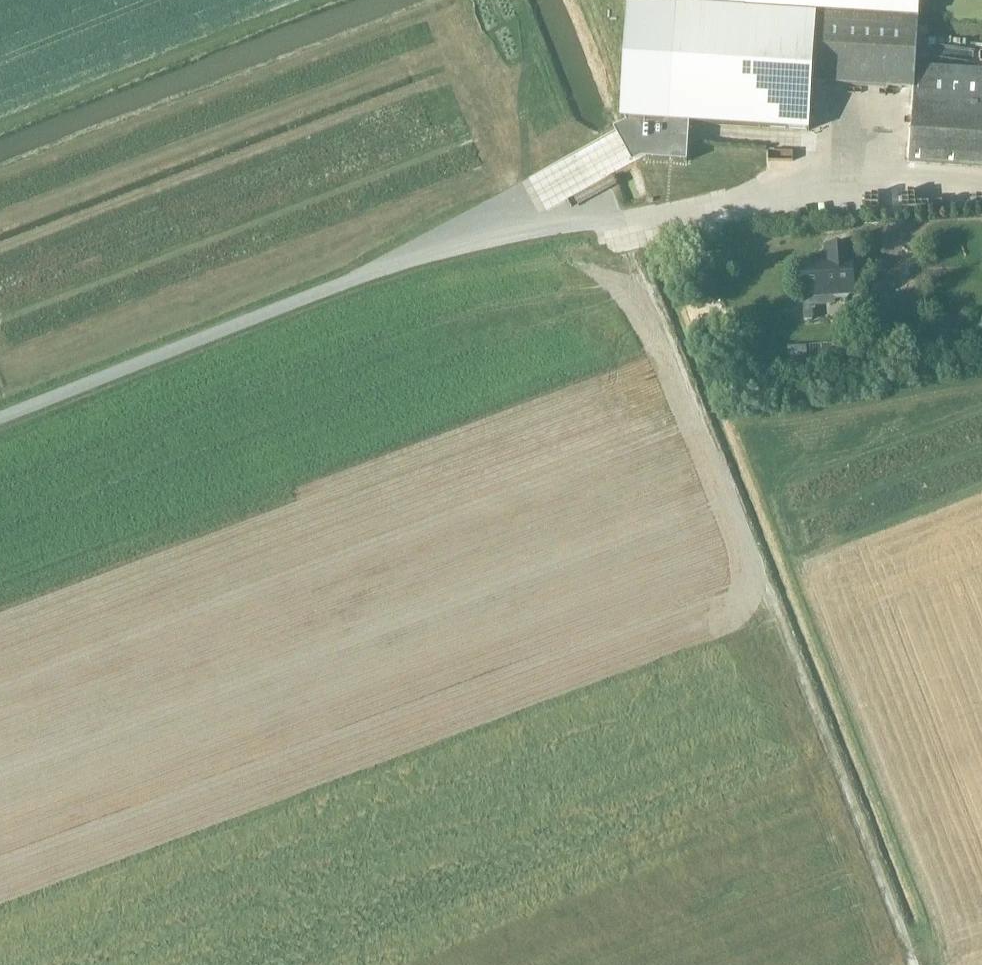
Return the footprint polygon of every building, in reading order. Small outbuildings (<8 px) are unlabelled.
[(620,119),(624,119),(627,124),(644,157),(646,159),(687,162),(689,123),(795,130),(809,131),(812,82),(824,83),(914,89),(909,161),(981,166),(981,67),(915,62),(916,43),(918,20),(919,0),(627,0),(620,119)] [(801,271),(798,275),(799,285),(802,288),(803,297),(833,295),(833,297),(835,299),(846,299),(848,296),(848,294),(853,294),(851,260),(850,260),(849,245),(825,247),(826,263),(819,263),(819,262),(801,263),(801,271)] [(805,345),(788,346),(789,363),(806,362),(805,345)]
